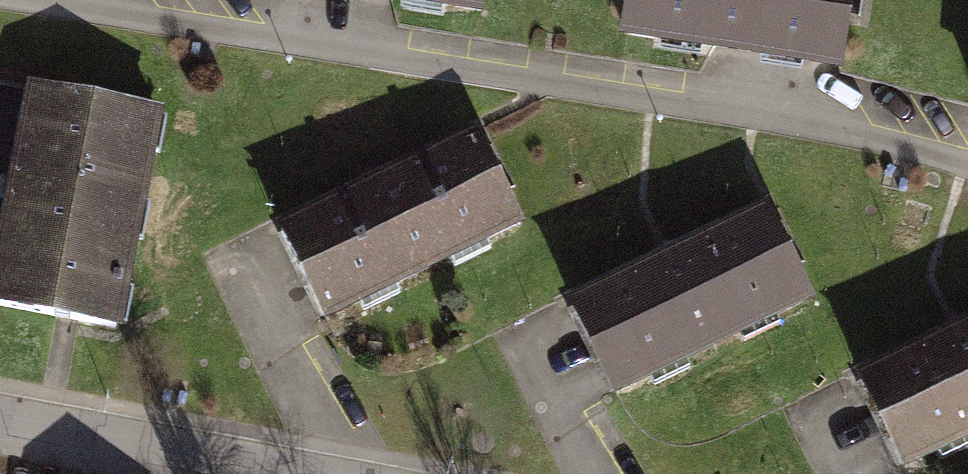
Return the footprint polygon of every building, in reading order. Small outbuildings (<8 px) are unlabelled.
[(611,30),(831,66),(841,0),(616,0),(611,30)] [(21,78),(0,188),(0,306),(118,328),(161,104),(21,78)] [(513,224),(465,125),(264,221),(312,320),(513,224)] [(803,289),(756,197),(557,297),(604,389),(803,289)] [(855,366),(901,462),(967,430),(967,312),(855,366)]
